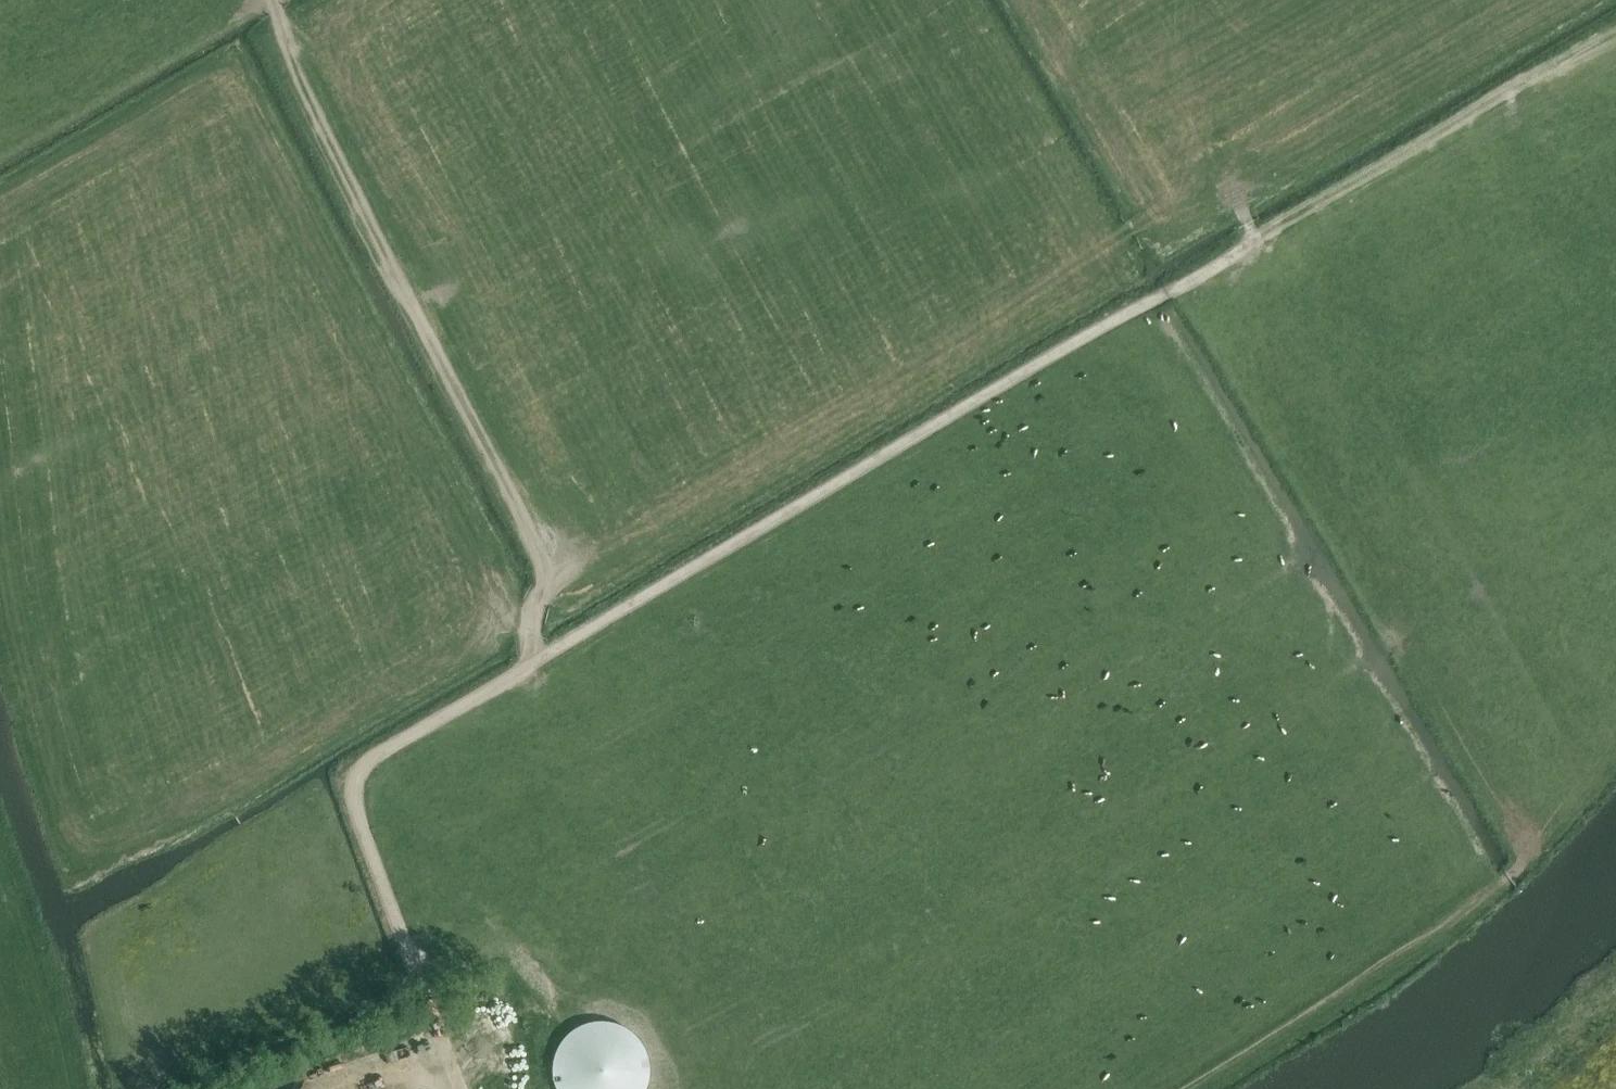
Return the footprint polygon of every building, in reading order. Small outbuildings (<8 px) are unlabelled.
[(650,1079),(651,1065),(648,1051),(641,1039),(631,1029),(619,1023),(605,1020),(591,1021),(578,1026),(567,1034),(559,1045),(554,1058),(553,1072),(556,1086),(557,1088),(646,1088),(650,1079)]
